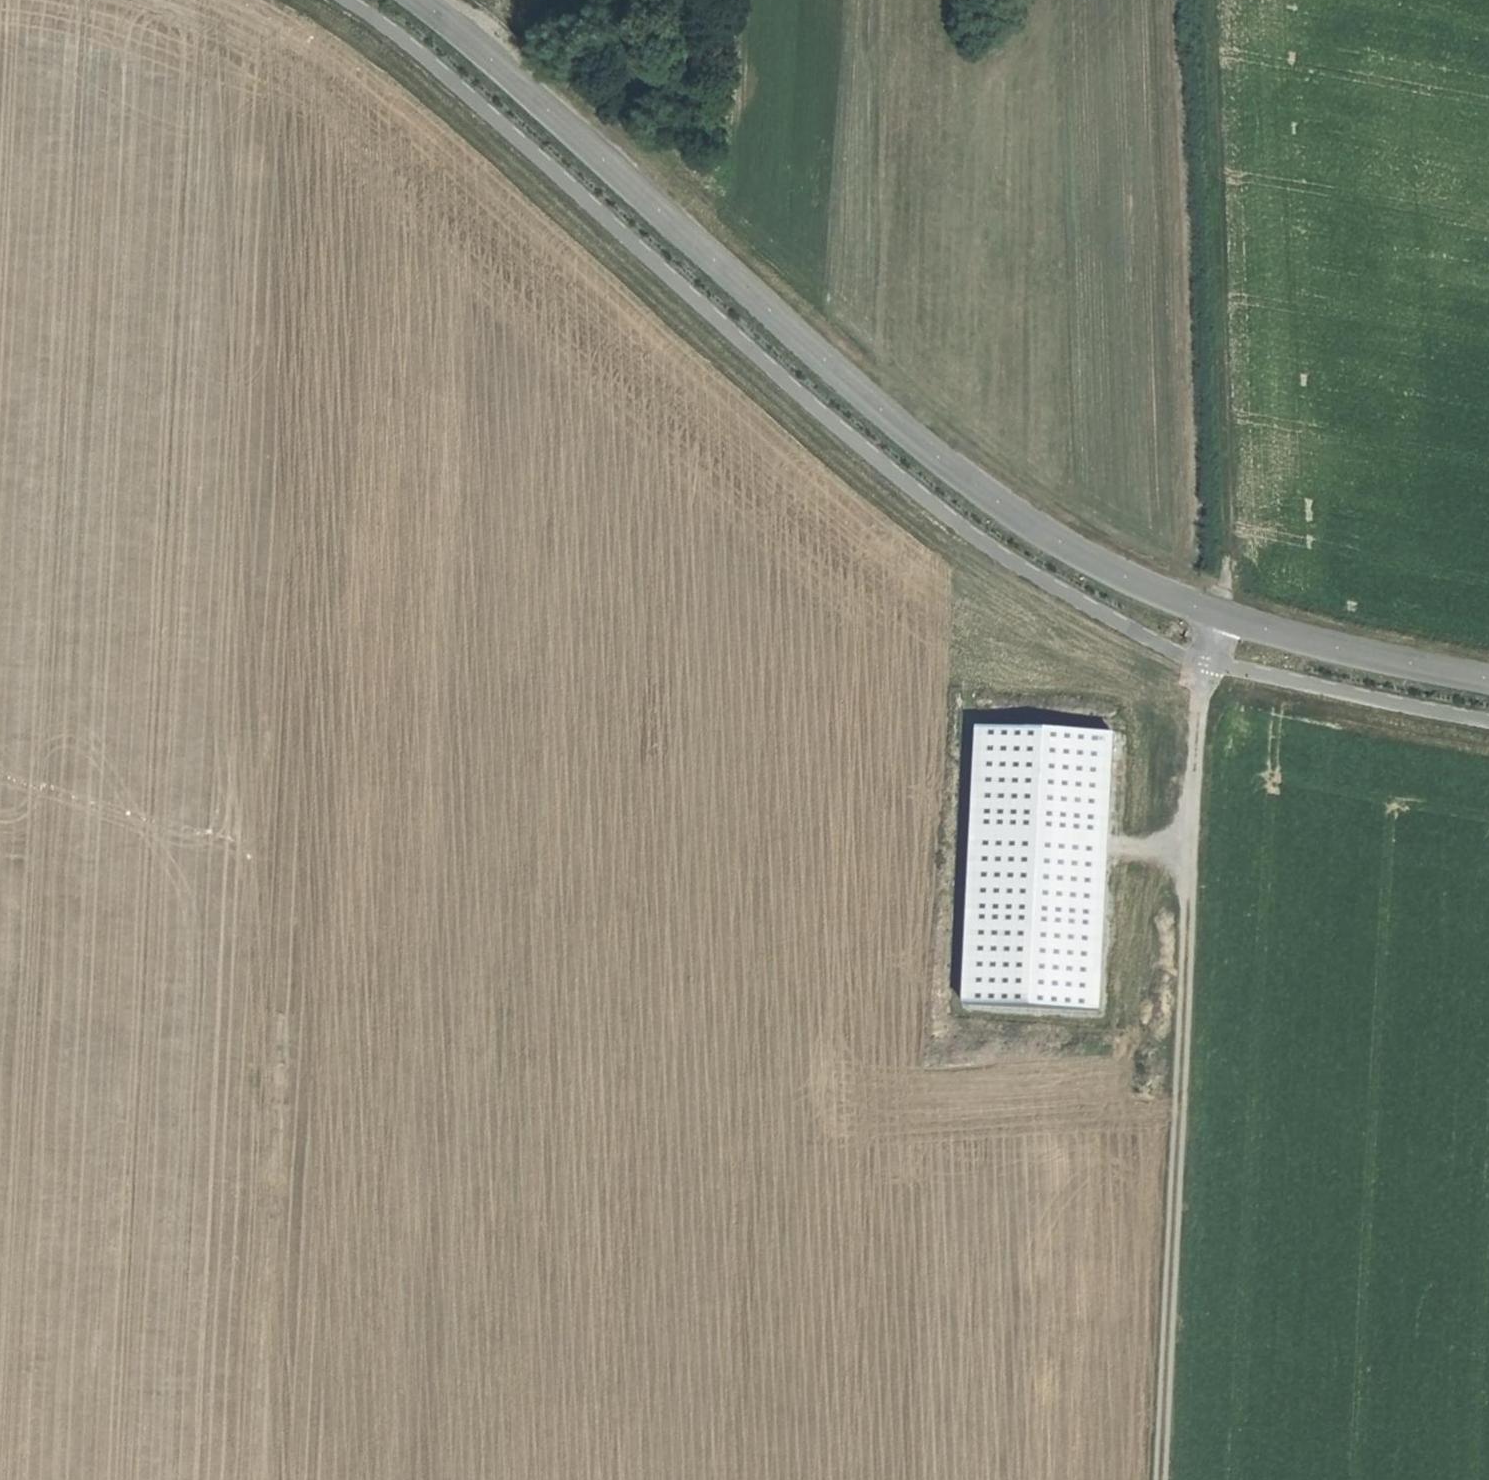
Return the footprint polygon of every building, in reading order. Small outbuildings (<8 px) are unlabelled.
[(975,725),(967,1002),(1105,1006),(1114,729),(975,725)]
